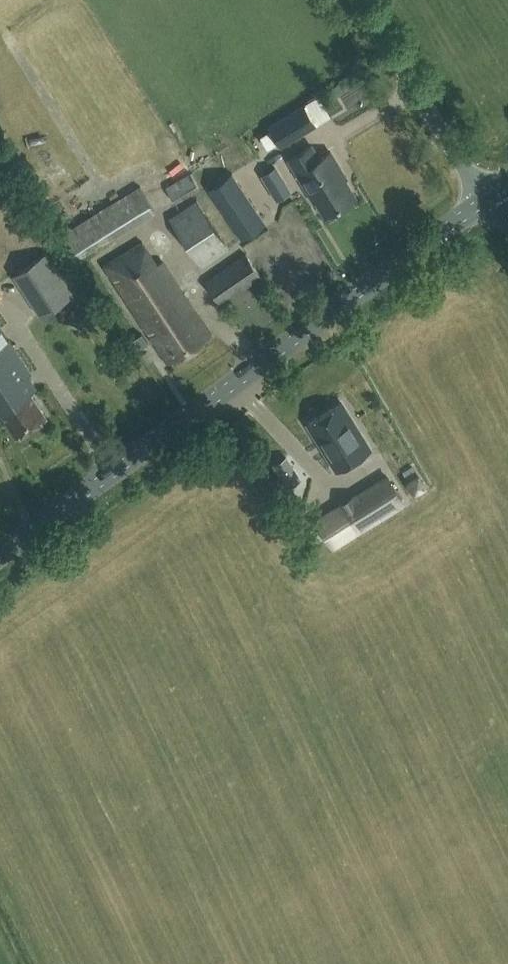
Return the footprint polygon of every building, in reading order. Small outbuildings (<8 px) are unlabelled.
[(304,107),(269,128),(280,147),(315,126),(304,107)] [(253,133),(259,147),(270,143),(263,129),(253,133)] [(320,159),(312,146),(288,161),(314,203),(317,201),(326,215),(354,198),(338,171),(340,170),(330,153),(320,159)] [(276,166),(262,175),(278,200),(291,191),(276,166)] [(175,204),(200,190),(190,173),(166,187),(175,204)] [(231,173),(208,190),(242,240),(266,224),(231,173)] [(140,186),(62,233),(78,259),(156,211),(140,186)] [(197,199),(169,218),(202,267),(230,248),(197,199)] [(157,266),(141,243),(105,267),(169,364),(211,336),(162,262),(157,266)] [(222,304),(261,277),(246,255),(207,282),(222,304)] [(60,274),(31,293),(44,314),(74,295),(60,274)] [(222,305),(241,334),(269,317),(250,288),(222,305)] [(31,392),(36,389),(28,376),(31,374),(0,327),(0,412),(1,411),(17,435),(46,416),(31,392)] [(369,450),(341,404),(309,424),(337,470),(369,450)] [(274,467),(280,477),(292,470),(286,459),(274,467)] [(337,502),(355,531),(402,502),(385,473),(337,502)] [(408,484),(415,494),(424,488),(418,478),(408,484)]
